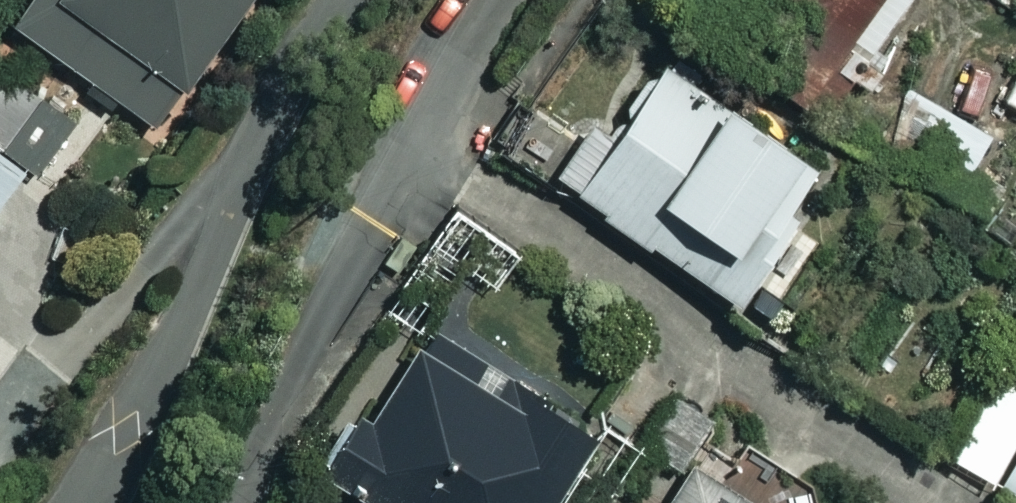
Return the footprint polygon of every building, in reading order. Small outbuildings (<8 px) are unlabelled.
[(16,23),(154,124),(245,0),(33,0),(16,23)] [(816,106),(841,74),(869,96),(889,69),(861,48),(898,0),(721,0),(706,20),(816,106)] [(813,159),(660,56),(608,132),(588,119),(552,173),(733,296),(791,212),(781,206),(813,159)] [(46,175),(72,142),(62,134),(73,121),(4,67),(0,73),(0,200),(30,162),(46,175)] [(988,131),(915,91),(879,157),(977,211),(996,178),(970,164),(988,131)] [(428,329),(372,419),(359,411),(323,468),(373,499),(371,502),(538,502),(585,428),(428,329)] [(953,454),(1015,492),(1015,356),(953,454)] [(690,466),(668,502),(753,502),(690,466)]
